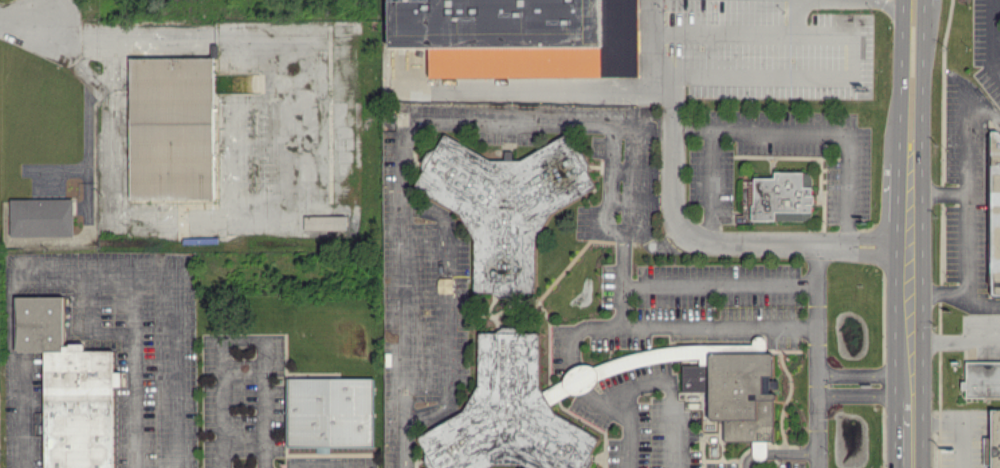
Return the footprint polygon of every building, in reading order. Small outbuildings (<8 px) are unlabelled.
[(639,0),(390,0),(388,46),(430,46),(429,74),(637,79),(639,0)] [(128,54),(213,52),(215,196),(131,197),(128,54)] [(474,291),(493,291),(495,292),(535,293),(535,239),(551,210),(596,188),(587,171),(587,168),(571,135),(566,135),(517,159),(509,159),(509,151),(504,148),(504,159),(492,159),(443,133),(437,144),(429,148),(422,161),(422,169),(413,186),(460,211),(474,240),(474,291)] [(9,196),(73,195),(74,233),(10,234),(9,196)] [(304,215),(304,230),(345,229),(345,214),(304,215)] [(114,386),(122,385),(122,371),(114,371),(114,350),(84,350),(84,343),(64,343),(64,295),(15,296),(16,351),(45,351),(46,467),(115,467),(114,386)] [(600,435),(555,413),(550,403),(627,367),(622,364),(622,355),(595,367),(589,364),(581,364),(568,370),(562,381),(542,390),(540,385),(538,330),(526,331),(516,325),(506,326),(495,331),(477,332),(479,381),(463,412),(423,431),(423,454),(430,467),(488,467),(498,463),(519,463),(529,467),(584,467),(600,435)] [(674,345),(674,358),(699,357),(699,364),(682,364),(683,391),(709,390),(710,419),(723,418),(724,440),(752,439),(753,458),(767,458),(767,441),(775,440),(774,379),(773,379),(773,352),(766,352),(766,335),(753,336),(753,343),(674,345)] [(966,361),(966,381),(961,381),(961,389),(966,389),(966,396),(999,396),(999,361),(966,361)] [(375,378),(288,377),(288,446),(316,447),(316,452),(374,452),(375,378)] [(991,409),(992,467),(999,467),(999,409),(991,409)]
